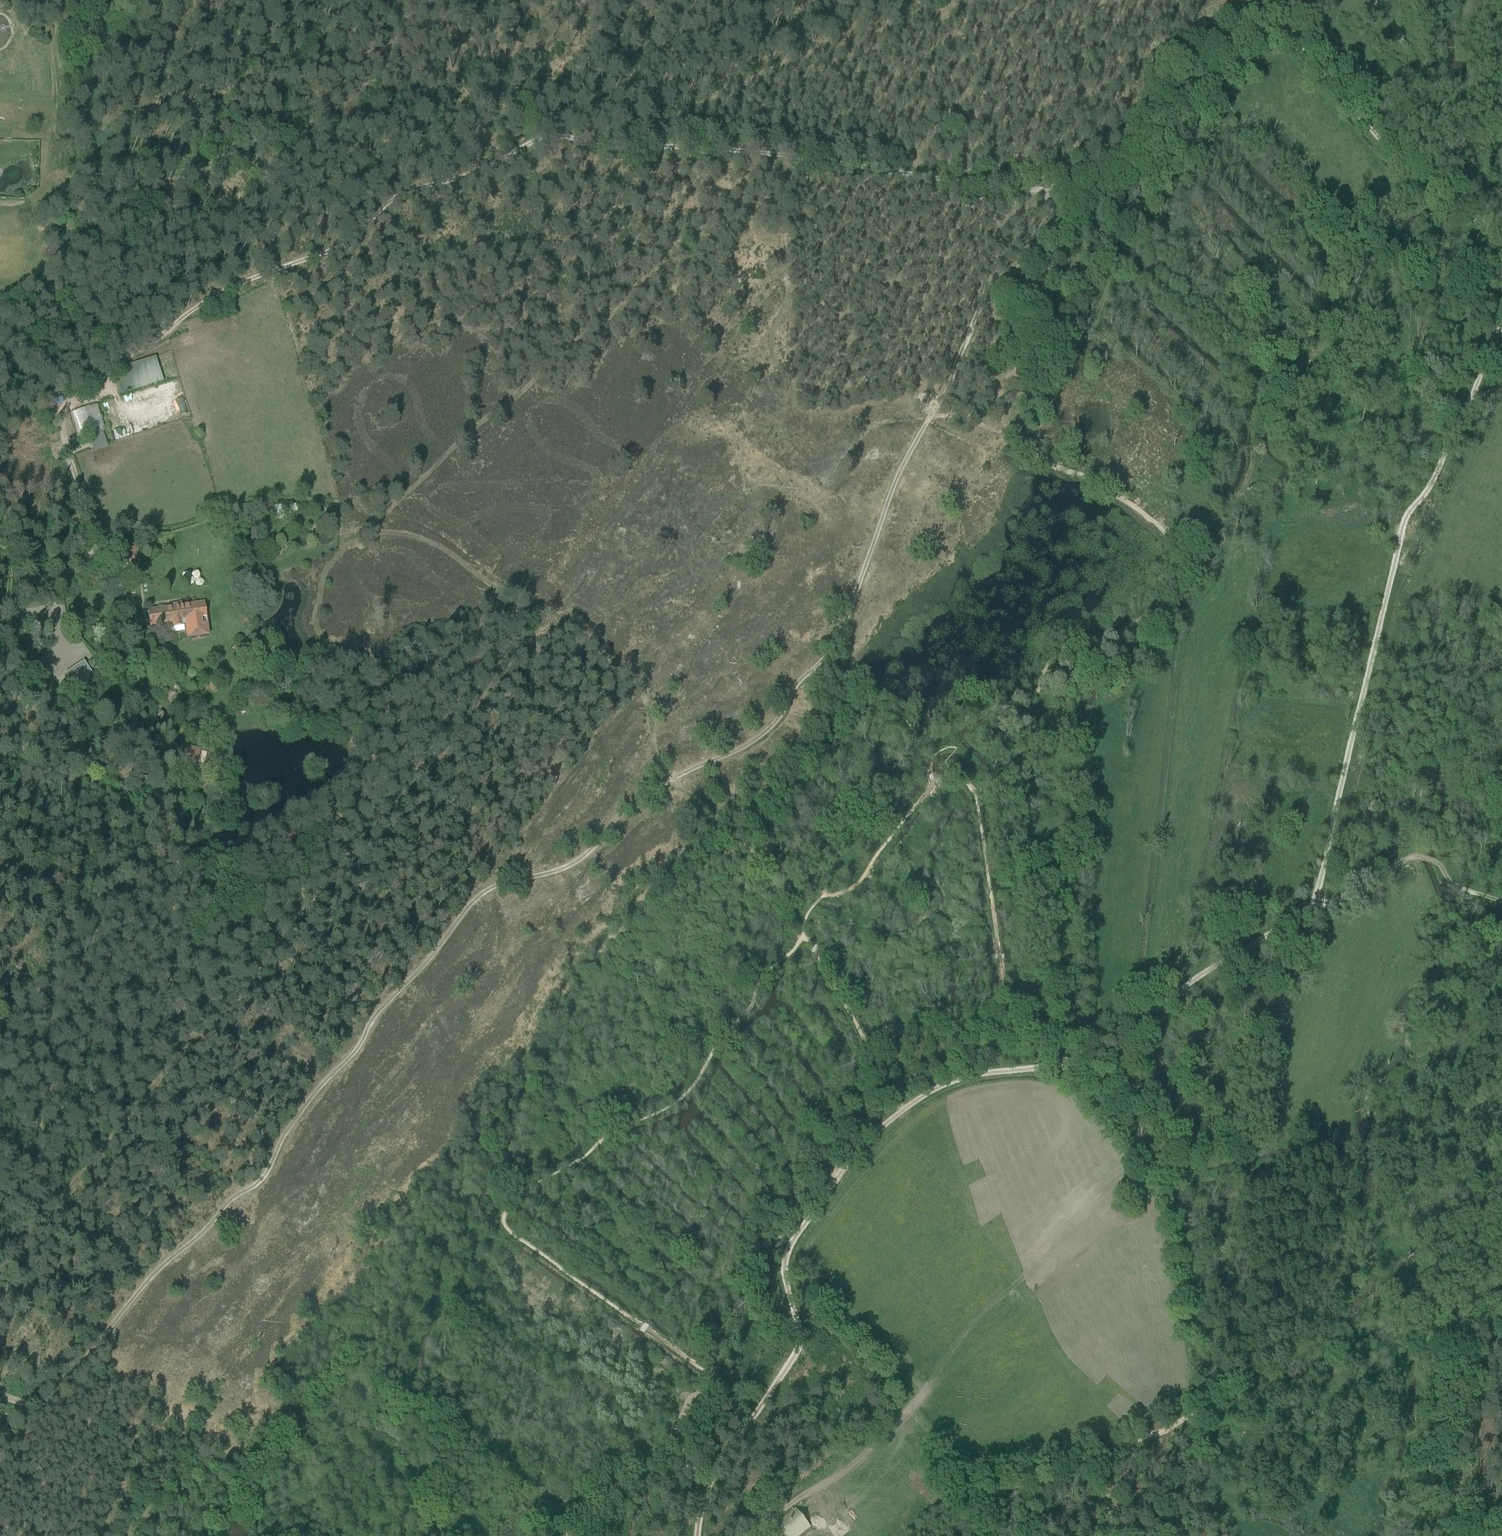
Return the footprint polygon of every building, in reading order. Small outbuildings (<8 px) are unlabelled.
[(127,394),(166,381),(157,357),(126,368),(130,379),(123,381),(127,394)] [(88,432),(105,427),(99,407),(82,412),(88,432)] [(77,441),(79,448),(89,445),(86,437),(77,441)] [(91,441),(94,451),(107,447),(104,437),(91,441)] [(190,633),(202,632),(201,625),(206,624),(203,603),(186,605),(189,625),(190,633)] [(170,627),(189,625),(186,605),(176,606),(176,604),(171,605),(171,607),(148,610),(150,628),(170,626),(170,627)] [(64,675),(73,687),(92,674),(84,661),(64,675)] [(197,764),(201,749),(190,747),(189,749),(181,746),(177,761),(187,764),(187,761),(197,764)] [(778,1524),(787,1535),(797,1535),(809,1526),(796,1510),(778,1524)]
